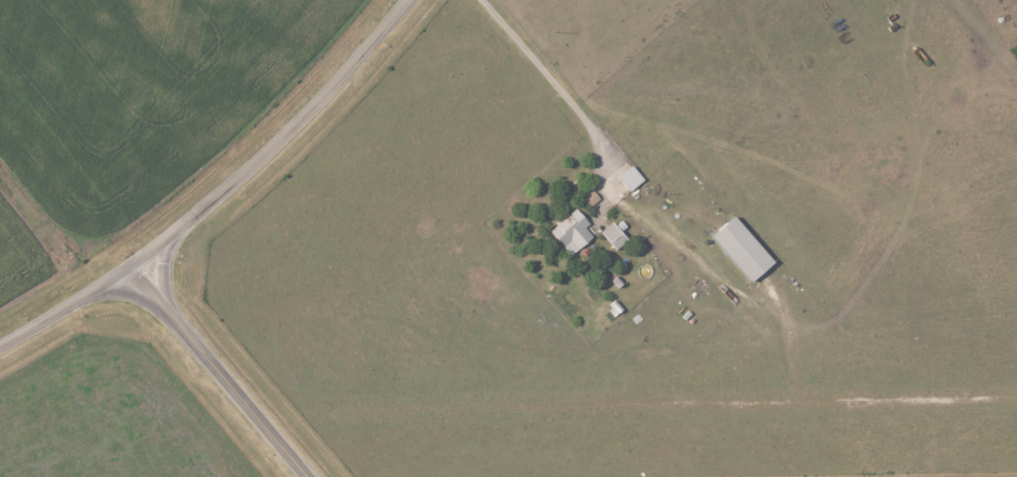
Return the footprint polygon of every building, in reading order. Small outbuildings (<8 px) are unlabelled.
[(629,192),(643,180),(632,165),(617,177),(629,192)] [(583,198),(590,206),(599,198),(592,190),(583,198)] [(570,256),(592,238),(584,227),(588,224),(575,207),(548,229),(570,256)] [(711,237),(752,282),(774,262),(733,216),(711,237)] [(599,233),(615,250),(627,240),(611,222),(599,233)]
